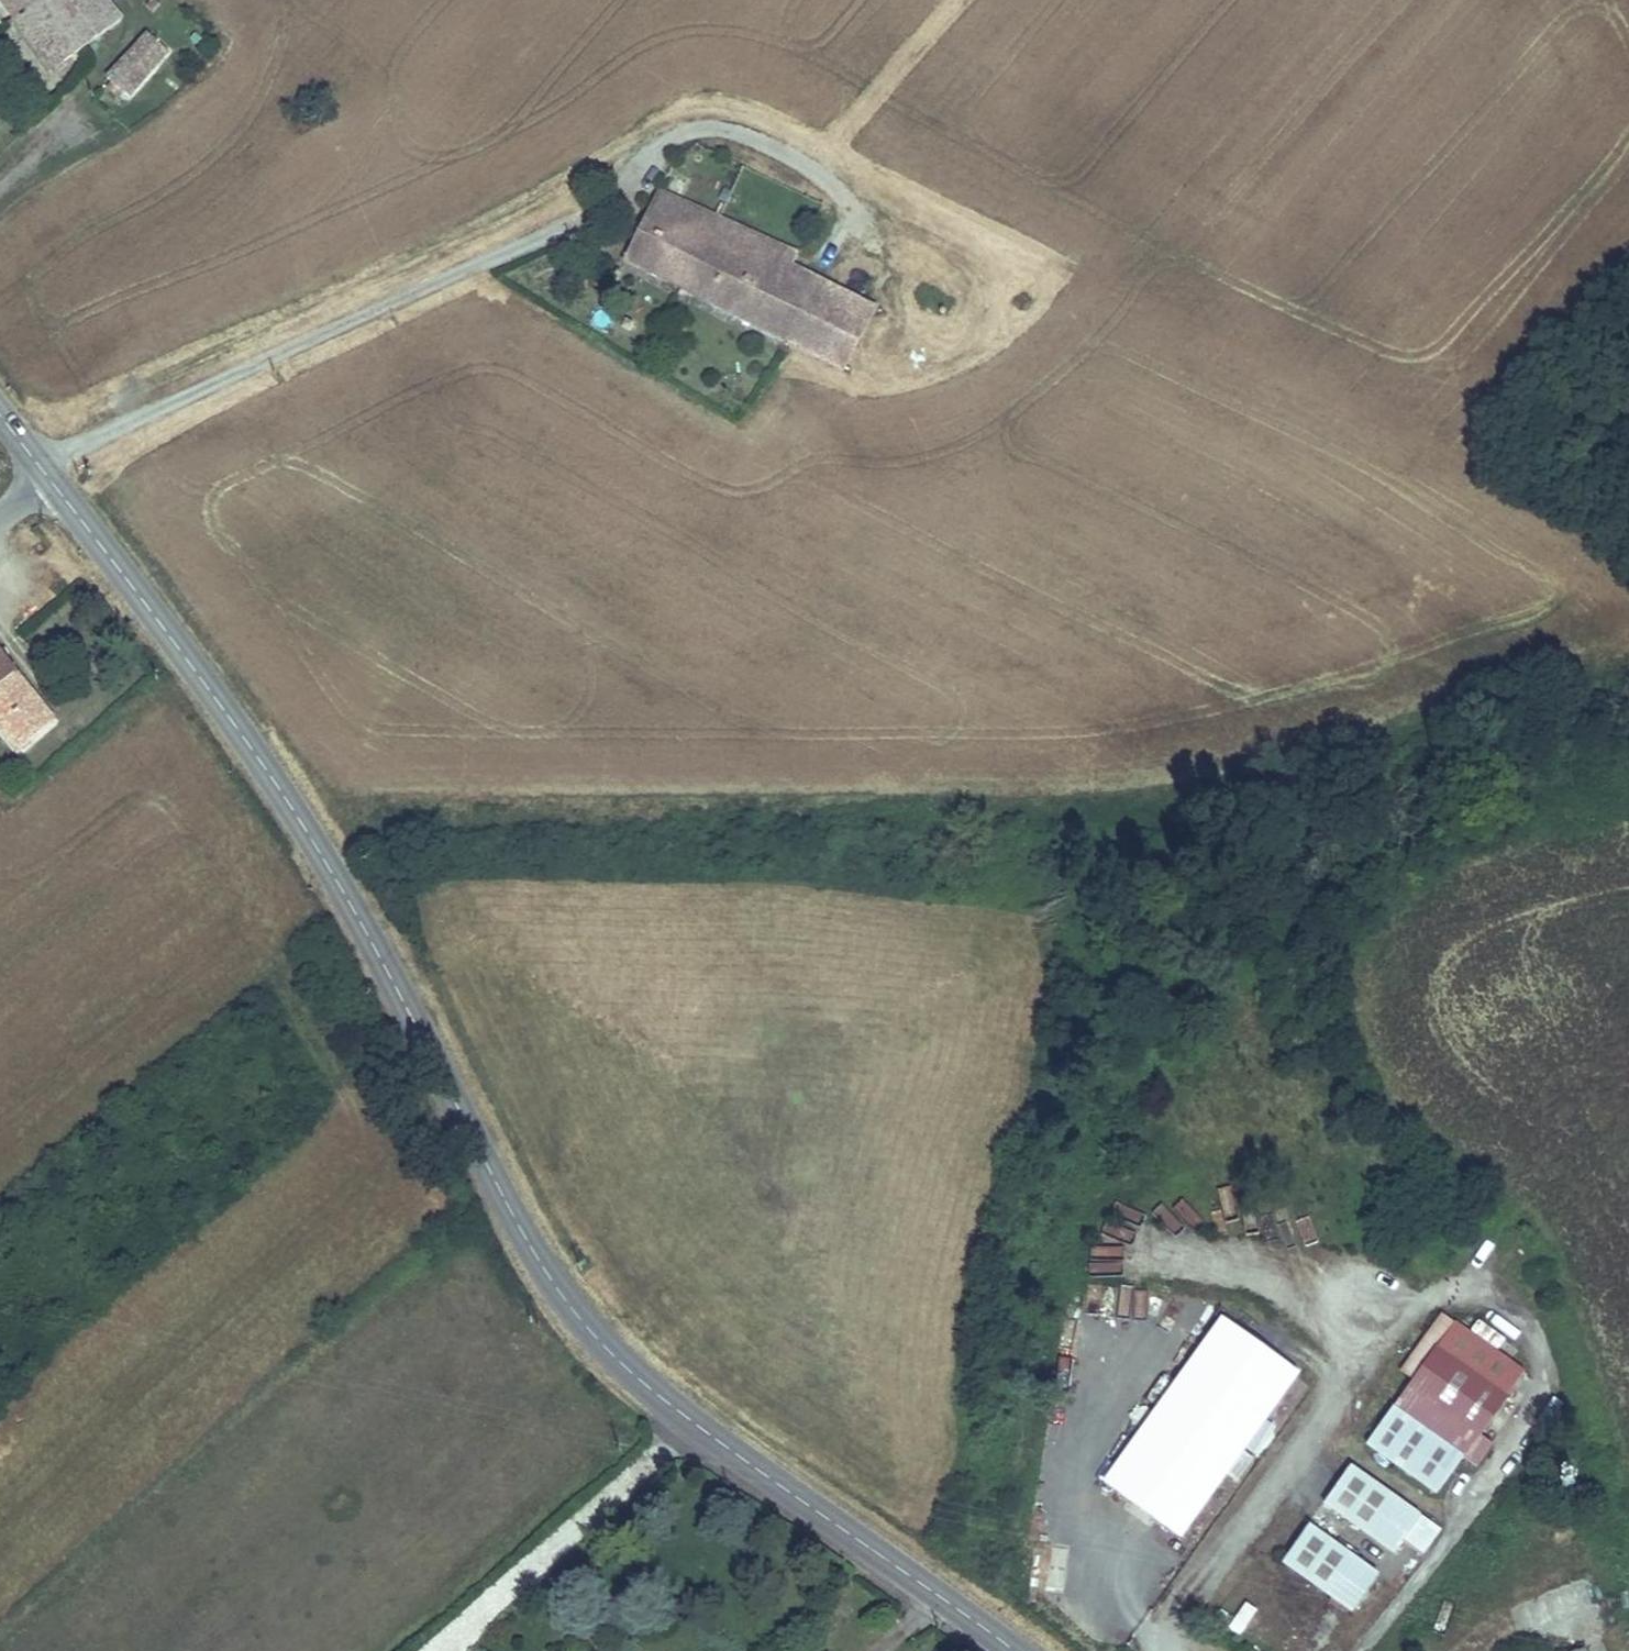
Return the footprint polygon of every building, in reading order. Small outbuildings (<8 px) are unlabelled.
[(107,0),(3,0),(17,18),(15,21),(51,72),(122,19),(107,0)] [(112,82),(125,92),(129,96),(168,51),(147,34),(108,79),(112,82)] [(120,98),(125,92),(112,82),(108,88),(120,98)] [(660,192),(653,205),(792,268),(798,254),(660,192)] [(791,342),(821,282),(792,268),(653,205),(625,257),(791,342)] [(873,309),(821,282),(791,342),(843,368),(873,309)] [(633,323),(626,320),(622,327),(629,331),(633,323)] [(21,750),(55,721),(0,653),(0,724),(21,750)] [(1486,1311),(1473,1329),(1498,1349),(1512,1331),(1486,1311)] [(1224,1321),(1106,1485),(1180,1537),(1297,1374),(1224,1321)] [(1457,1322),(1410,1386),(1436,1405),(1433,1409),(1445,1418),(1448,1413),(1480,1436),(1526,1372),(1457,1322)] [(1395,1408),(1368,1445),(1438,1495),(1464,1458),(1395,1408)] [(1352,1467),(1326,1504),(1396,1554),(1422,1517),(1352,1467)] [(1354,1613),(1380,1576),(1311,1526),(1284,1562),(1334,1599),(1341,1604),(1354,1613)] [(1334,1599),(1331,1603),(1338,1608),(1341,1604),(1334,1599)]
